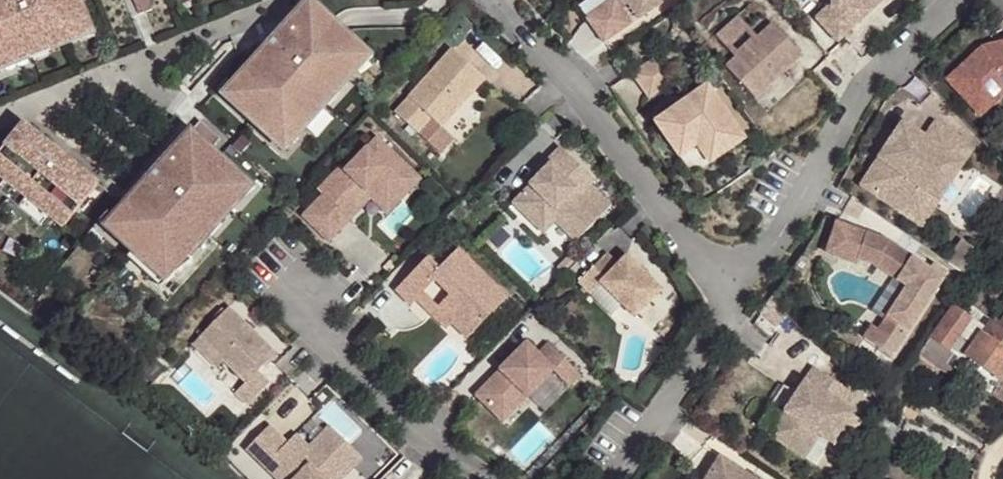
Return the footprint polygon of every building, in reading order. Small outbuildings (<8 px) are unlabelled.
[(5,69),(5,68),(0,56),(29,45),(31,49),(45,44),(48,51),(65,44),(60,32),(71,28),(73,34),(92,27),(82,0),(0,0),(0,71),(5,69)] [(615,0),(586,0),(580,4),(603,40),(630,22),(615,0)] [(634,19),(658,3),(656,0),(621,0),(634,19)] [(834,10),(824,10),(813,20),(835,44),(852,28),(853,9),(869,11),(881,0),(834,0),(834,10)] [(824,10),(834,10),(834,0),(824,0),(824,10)] [(274,38),(230,88),(241,98),(234,107),(284,151),(305,127),(304,126),(294,118),(315,94),(319,97),(329,86),(335,91),(347,78),(337,69),(345,60),(350,65),(364,50),(313,5),(291,30),(293,32),(288,38),(295,45),(289,52),(274,38)] [(852,28),(869,11),(853,9),(852,28)] [(734,18),(712,38),(723,50),(744,29),(734,18)] [(733,61),(723,70),(752,101),(799,57),(769,26),(755,40),(733,61)] [(60,32),(65,44),(94,33),(92,27),(73,34),(71,28),(60,32)] [(723,50),(733,61),(755,40),(744,29),(723,50)] [(5,68),(48,51),(45,44),(31,49),(29,45),(0,56),(5,68)] [(943,83),(976,119),(1002,94),(993,85),(1002,82),(1002,45),(978,51),(943,83)] [(345,60),(337,69),(347,78),(368,54),(364,50),(350,65),(345,60)] [(450,52),(393,116),(416,136),(429,120),(439,130),(483,81),(450,52)] [(654,60),(630,77),(646,99),(670,82),(654,60)] [(315,94),(294,118),(304,126),(335,91),(329,86),(319,97),(315,94)] [(651,124),(660,137),(678,125),(673,119),(709,94),(704,87),(651,124)] [(230,88),(222,97),(234,107),(241,98),(230,88)] [(678,125),(660,137),(677,160),(694,147),(706,165),(741,140),(709,94),(673,119),(678,125)] [(429,120),(416,136),(439,156),(452,141),(439,130),(429,120)] [(155,172),(111,221),(123,232),(115,241),(132,256),(137,249),(147,257),(141,264),(165,285),(191,264),(184,260),(206,235),(200,231),(210,220),(215,225),(228,211),(218,202),(225,194),(231,199),(245,184),(208,151),(218,141),(198,123),(189,134),(194,139),(172,163),(175,165),(168,172),(176,179),(170,185),(155,172)] [(0,152),(0,182),(2,183),(46,220),(61,231),(97,187),(22,126),(0,152)] [(910,133),(869,195),(906,220),(946,159),(959,167),(969,151),(932,126),(922,141),(910,133)] [(859,188),(869,195),(910,133),(900,127),(859,188)] [(295,214),(326,244),(347,222),(342,217),(364,195),(361,192),(369,184),(388,203),(399,192),(405,196),(417,183),(371,137),(295,214)] [(694,147),(677,160),(689,178),(706,165),(694,147)] [(536,178),(509,206),(534,230),(551,212),(578,238),(599,216),(578,195),(590,182),(557,149),(543,163),(547,167),(536,178)] [(946,159),(906,220),(919,228),(959,167),(946,159)] [(536,178),(547,167),(543,163),(533,174),(536,178)] [(0,186),(0,196),(39,228),(46,220),(2,183),(0,186)] [(225,194),(218,202),(228,211),(249,187),(245,184),(231,199),(225,194)] [(364,195),(342,217),(347,222),(369,200),(385,216),(405,196),(399,192),(388,203),(369,184),(361,192),(364,195)] [(551,212),(534,230),(539,236),(552,223),(572,243),(578,238),(551,212)] [(210,220),(200,231),(206,235),(215,225),(210,220)] [(111,221),(103,230),(115,241),(123,232),(111,221)] [(885,244),(863,236),(834,225),(822,254),(851,265),(854,261),(872,268),(904,289),(874,332),(868,328),(860,340),(888,359),(940,282),(885,244)] [(137,249),(132,256),(141,264),(147,257),(137,249)] [(601,260),(573,289),(585,300),(595,290),(629,324),(656,296),(621,262),(612,271),(601,260)] [(421,320),(424,317),(445,295),(459,309),(445,323),(476,353),(516,312),(467,264),(448,284),(436,272),(405,304),(421,320)] [(459,309),(445,295),(424,317),(469,360),(476,353),(445,323),(459,309)] [(944,364),(952,370),(952,368),(976,333),(967,326),(972,320),(961,313),(951,307),(918,352),(942,368),(944,364)] [(961,313),(972,320),(975,314),(965,307),(961,313)] [(225,311),(197,340),(221,363),(243,385),(232,395),(245,408),(265,386),(254,375),(272,356),(225,311)] [(967,326),(976,333),(981,327),(972,320),(967,326)] [(985,321),(981,327),(976,333),(952,368),(989,393),(995,385),(1002,391),(1002,333),(995,328),(985,321)] [(197,340),(186,351),(210,374),(221,363),(197,340)] [(500,375),(497,373),(473,398),(500,425),(550,373),(567,388),(578,377),(546,346),(535,356),(524,345),(507,363),(510,366),(500,375)] [(507,363),(497,373),(500,375),(510,366),(507,363)] [(942,368),(949,372),(952,370),(944,364),(942,368)] [(850,394),(812,370),(795,395),(768,437),(800,458),(815,434),(828,443),(847,414),(840,409),(850,394)] [(785,388),(758,430),(768,437),(795,395),(785,388)] [(244,453),(271,478),(341,478),(351,469),(328,447),(307,469),(284,447),(266,429),(244,453)] [(293,438),(284,447),(307,469),(328,447),(351,469),(360,460),(328,429),(306,451),(293,438)] [(828,443),(815,434),(800,458),(813,466),(828,443)] [(705,478),(755,478),(753,478),(752,478),(720,457),(705,478)]
